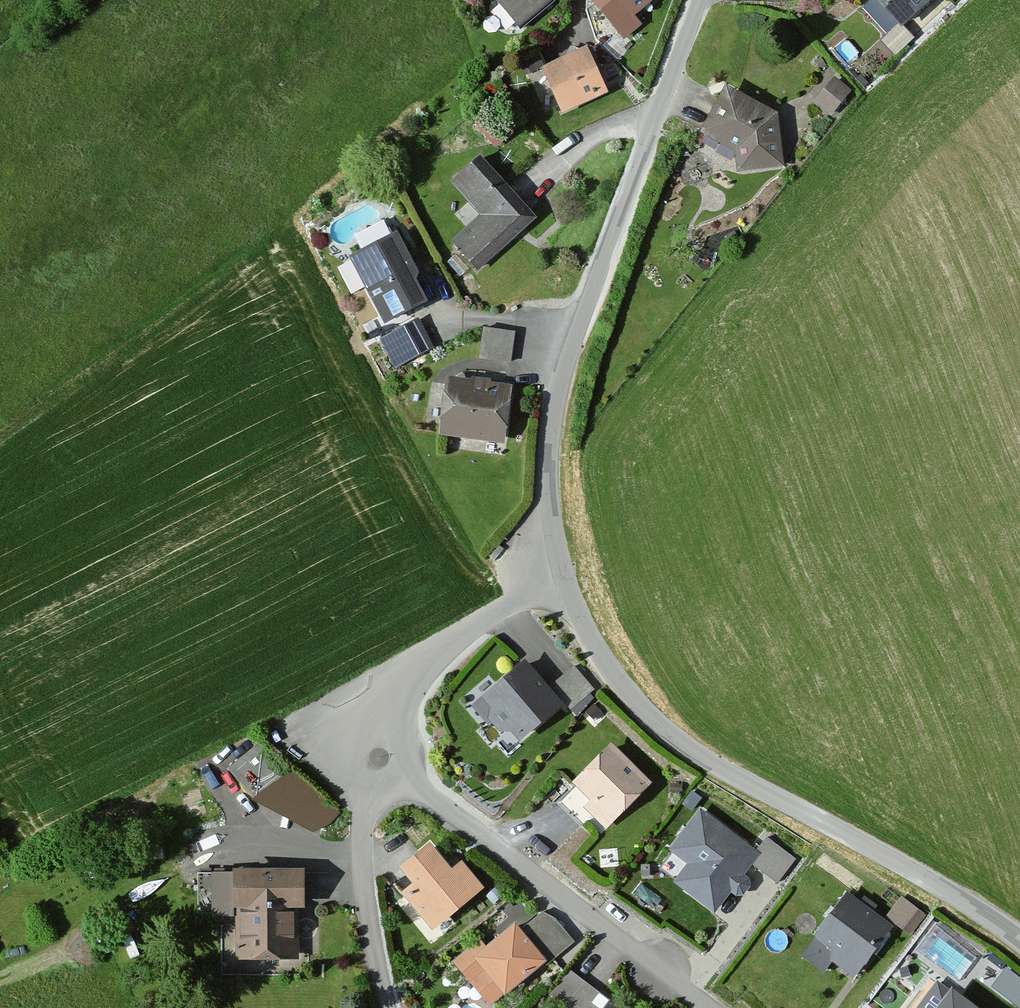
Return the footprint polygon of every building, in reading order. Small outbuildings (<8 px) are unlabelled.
[(495,2),(520,30),(554,0),(498,0),(495,2)] [(592,4),(624,42),(643,26),(637,19),(660,0),(596,0),(592,4)] [(901,21),(924,0),(882,0),(901,21)] [(589,50),(542,70),(563,118),(610,98),(589,50)] [(833,75),(813,100),(831,114),(851,89),(833,75)] [(779,116),(727,88),(701,136),(735,155),(738,178),(785,173),(779,116)] [(497,107),(475,122),(494,150),(516,135),(497,107)] [(479,157),(449,184),(479,218),(452,241),(477,270),(534,220),(479,157)] [(395,238),(348,261),(383,329),(428,308),(395,238)] [(418,321),(380,340),(396,369),(433,350),(418,321)] [(514,337),(484,333),(480,363),(511,367),(514,337)] [(515,389),(447,379),(439,438),(506,448),(515,389)] [(520,745),(564,708),(548,690),(525,663),(482,701),(491,711),(488,721),(499,735),(512,736),(520,745)] [(596,691),(575,667),(548,690),(564,708),(569,714),(596,691)] [(258,742),(225,771),(253,802),(286,773),(258,742)] [(652,789),(612,748),(573,786),(592,806),(586,812),(607,833),(652,789)] [(759,857),(699,811),(669,850),(690,866),(677,884),(716,914),(752,868),(759,857)] [(771,841),(759,857),(752,868),(780,887),(798,861),(771,841)] [(429,849),(400,873),(413,889),(401,899),(431,935),(483,892),(461,866),(451,875),(429,849)] [(305,876),(229,877),(230,915),(234,915),(240,914),(241,965),(295,964),(294,916),(305,916),(305,876)] [(230,915),(229,877),(210,877),(212,922),(234,921),(234,915),(230,915)] [(894,931),(846,896),(814,941),(831,953),(831,965),(855,983),(894,931)] [(901,899),(886,918),(909,936),(924,917),(901,899)] [(556,920),(542,913),(520,932),(549,965),(576,945),(556,920)] [(488,949),(481,941),(453,965),(490,1007),(492,1007),(503,998),(506,1002),(549,965),(520,932),(515,926),(488,949)] [(1002,963),(987,985),(1019,1007),(1019,976),(1002,963)] [(612,1007),(570,974),(551,999),(563,1007),(611,1007),(612,1007)] [(940,1007),(973,1007),(952,992),(940,1007)]
